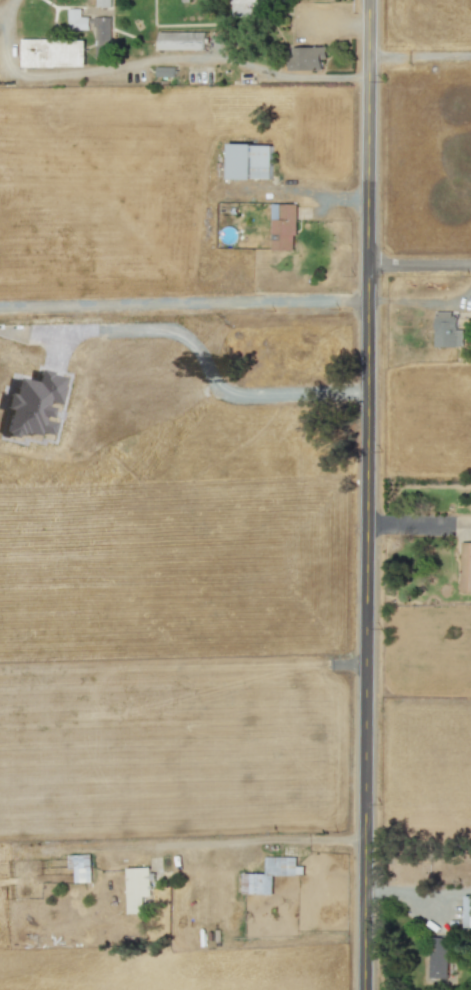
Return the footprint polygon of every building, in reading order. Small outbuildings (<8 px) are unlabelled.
[(234,17),(269,17),(268,0),(233,0),(234,17)] [(89,30),(89,17),(82,17),(82,8),(69,8),(69,29),(89,30)] [(111,16),(96,17),(96,58),(111,57),(111,16)] [(160,50),(206,49),(205,31),(159,32),(160,50)] [(85,67),(86,39),(22,39),(22,66),(85,67)] [(327,59),(327,46),(291,47),(291,67),(291,70),(323,69),(322,59),(327,59)] [(175,77),(176,67),(157,66),(156,76),(175,77)] [(272,179),(272,145),(229,144),(229,178),(272,179)] [(296,204),(272,203),(271,250),(296,250),(296,204)] [(464,346),(464,329),(457,329),(456,311),(435,311),(436,346),(464,346)] [(64,376),(39,370),(36,382),(14,377),(8,409),(9,409),(5,430),(51,439),(54,421),(46,419),(50,402),(59,404),(64,376)] [(92,882),(91,854),(68,855),(69,869),(75,869),(75,882),(92,882)] [(273,894),(274,874),(304,875),(304,866),(297,866),(297,857),(266,856),(265,873),(244,873),(243,893),(273,894)] [(129,913),(145,913),(144,896),(153,896),(152,867),(127,868),(129,913)] [(448,978),(449,937),(431,937),(430,977),(448,978)]
